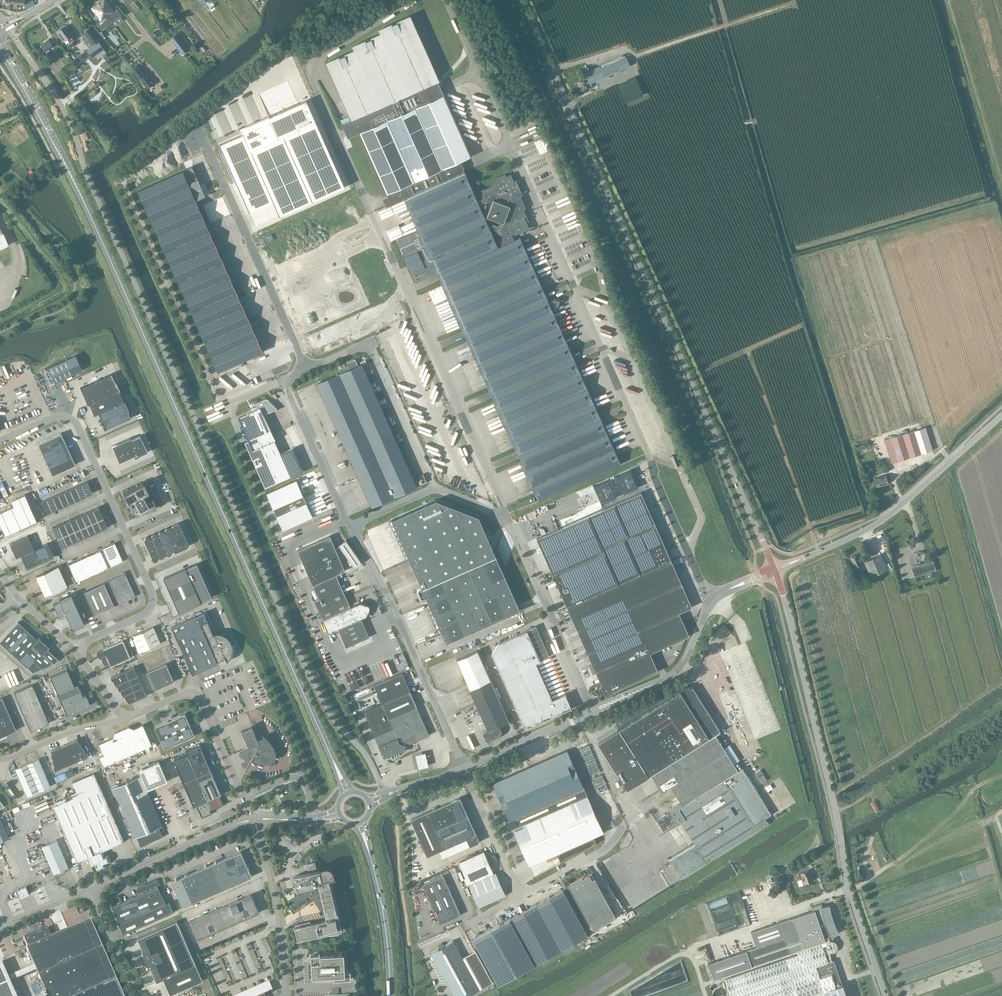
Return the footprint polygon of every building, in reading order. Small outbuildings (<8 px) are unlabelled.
[(94,13),(101,8),(109,2),(107,0),(100,0),(90,8),(94,13)] [(109,2),(101,8),(112,22),(121,15),(116,9),(114,10),(109,2)] [(100,30),(112,22),(101,8),(94,13),(95,15),(91,18),(100,30)] [(354,49),(326,62),(352,119),(342,123),(348,137),(360,132),(391,204),(404,199),(465,172),(460,161),(471,156),(438,81),(439,80),(410,15),(379,29),(381,33),(353,45),(354,49)] [(89,48),(99,41),(88,26),(85,28),(86,30),(83,33),(87,39),(84,41),(89,48)] [(71,30),(68,32),(64,27),(61,30),(60,29),(56,32),(63,42),(69,38),(71,42),(76,38),(71,30)] [(105,35),(112,44),(116,42),(109,32),(105,35)] [(177,33),(171,38),(183,54),(189,49),(177,33)] [(55,49),(59,46),(56,41),(52,44),(49,39),(40,45),(45,52),(52,46),(55,49)] [(92,58),(104,49),(99,42),(87,50),(92,58)] [(626,56),(608,64),(608,65),(612,74),(630,66),(626,56)] [(586,72),(588,77),(591,83),(592,83),(612,74),(608,65),(608,64),(607,63),(600,66),(586,72)] [(144,74),(137,65),(131,69),(139,79),(139,78),(147,88),(153,83),(145,73),(144,74)] [(591,83),(588,77),(577,82),(578,85),(579,85),(582,91),(592,87),(591,83)] [(94,89),(88,94),(91,98),(97,93),(94,89)] [(243,137),(221,147),(256,229),(345,191),(307,103),(241,131),(243,137)] [(192,166),(138,190),(161,243),(218,372),(264,351),(250,321),(196,198),(204,195),(192,166)] [(398,238),(396,242),(398,246),(414,280),(417,282),(437,273),(538,500),(621,463),(552,308),(558,305),(560,301),(559,299),(559,300),(555,298),(549,301),(520,237),(516,238),(514,234),(529,228),(526,221),(528,220),(523,209),(525,208),(522,200),(519,201),(516,195),(522,192),(516,180),(514,181),(510,175),(506,177),(505,174),(495,179),(497,183),(480,191),(482,195),(477,198),(465,172),(404,199),(418,229),(418,230),(398,238)] [(213,229),(224,228),(223,217),(225,217),(224,211),(220,212),(219,207),(213,208),(214,218),(211,218),(213,229)] [(387,334),(383,335),(383,332),(372,334),(374,341),(388,337),(387,334)] [(75,355),(48,367),(55,382),(82,370),(75,355)] [(355,359),(347,362),(349,368),(358,364),(355,359)] [(321,381),(337,419),(375,402),(358,364),(349,368),(321,381)] [(111,374),(80,388),(87,404),(88,405),(89,404),(119,391),(119,390),(120,390),(116,381),(115,381),(115,382),(111,374)] [(292,392),(295,399),(304,395),(301,388),(292,392)] [(119,391),(89,404),(94,415),(98,413),(101,420),(103,423),(102,424),(102,423),(102,424),(104,430),(131,418),(128,411),(128,410),(129,410),(124,401),(124,402),(119,391)] [(282,456),(271,430),(264,415),(278,409),(278,410),(278,409),(271,401),(270,401),(271,402),(268,403),(266,398),(254,403),(257,409),(238,417),(249,440),(245,442),(265,488),(305,472),(295,450),(282,456)] [(357,462),(375,453),(369,439),(387,431),(375,402),(337,419),(357,462)] [(925,427),(884,440),(891,463),(933,450),(925,427)] [(369,439),(375,453),(394,445),(387,431),(369,439)] [(61,433),(38,443),(52,475),(48,477),(53,488),(80,475),(61,433)] [(130,437),(112,446),(119,462),(138,454),(139,455),(147,452),(140,435),(131,439),(130,437)] [(363,476),(381,468),(400,460),(394,445),(375,453),(357,462),(363,476)] [(413,488),(400,460),(381,468),(387,483),(369,490),(376,505),(413,488)] [(475,468),(476,465),(464,460),(463,463),(475,468)] [(18,465),(9,469),(17,487),(27,483),(18,465)] [(478,475),(480,470),(466,466),(465,469),(467,470),(466,474),(479,478),(480,475),(478,475)] [(381,468),(363,476),(369,490),(387,483),(381,468)] [(629,471),(616,477),(622,491),(636,484),(629,471)] [(877,487),(888,483),(886,475),(874,479),(877,487)] [(481,486),(483,481),(470,476),(469,479),(473,481),(473,483),(481,486)] [(283,529),(313,516),(297,479),(267,493),(283,529)] [(87,481),(81,484),(86,496),(92,493),(87,481)] [(607,481),(593,487),(599,501),(613,495),(607,481)] [(143,482),(123,493),(128,502),(134,500),(136,503),(131,505),(135,515),(156,507),(153,497),(145,500),(143,495),(148,491),(143,482)] [(80,498),(86,496),(81,484),(75,486),(80,498)] [(75,501),(80,498),(75,486),(69,489),(75,501)] [(69,503),(75,501),(69,489),(64,491),(69,503)] [(63,506),(69,503),(64,491),(58,494),(63,506)] [(641,492),(589,515),(650,653),(689,635),(679,612),(692,607),(641,492)] [(5,534),(36,520),(25,494),(15,498),(18,504),(0,512),(0,524),(5,534)] [(57,508),(63,506),(58,494),(52,497),(57,508)] [(52,511),(57,508),(52,497),(46,499),(52,511)] [(52,511),(46,499),(40,502),(46,514),(52,511)] [(436,500),(392,519),(397,530),(394,531),(396,534),(398,533),(399,535),(397,536),(398,539),(400,538),(401,540),(399,541),(400,544),(402,543),(403,545),(401,546),(402,549),(405,548),(405,550),(403,551),(405,554),(407,553),(408,555),(405,556),(407,559),(409,558),(422,588),(418,589),(419,592),(418,592),(420,595),(421,595),(422,597),(426,596),(446,642),(520,610),(496,556),(497,555),(496,555),(479,516),(436,500)] [(97,520),(103,518),(98,507),(92,509),(97,520)] [(92,509),(87,512),(92,523),(97,520),(92,509)] [(92,523),(87,512),(81,514),(86,525),(92,523)] [(86,525),(81,514),(75,517),(80,528),(86,525)] [(650,653),(589,515),(537,538),(553,576),(554,579),(555,579),(576,626),(597,674),(602,685),(601,685),(606,695),(614,691),(658,671),(650,653)] [(75,517),(69,520),(74,530),(80,528),(75,517)] [(103,518),(97,520),(92,523),(96,532),(107,527),(103,518)] [(74,530),(69,520),(64,522),(69,533),(74,530)] [(64,522),(58,525),(63,536),(69,533),(64,522)] [(171,527),(172,528),(176,537),(184,534),(179,522),(173,525),(172,525),(172,526),(171,527)] [(90,534),(96,532),(92,523),(86,525),(90,534)] [(67,545),(63,536),(58,525),(52,527),(61,547),(67,545)] [(80,528),(84,537),(90,534),(86,525),(80,528)] [(78,540),(84,537),(80,528),(74,530),(78,540)] [(176,537),(172,528),(166,528),(165,528),(165,529),(165,530),(165,531),(169,540),(176,537)] [(78,540),(74,530),(69,533),(73,542),(78,540)] [(169,540),(165,531),(160,531),(159,531),(158,532),(158,533),(158,534),(162,544),(169,540)] [(73,542),(69,533),(63,536),(67,545),(73,542)] [(162,544),(158,534),(153,534),(152,535),(151,535),(151,537),(151,538),(155,547),(162,544)] [(173,550),(174,551),(176,551),(177,551),(186,547),(187,546),(188,545),(188,544),(188,543),(184,534),(176,537),(169,540),(173,550)] [(16,557),(20,555),(34,549),(28,535),(10,544),(16,557)] [(351,606),(336,574),(345,570),(330,536),(298,550),(313,585),(319,598),(315,600),(329,633),(338,629),(346,647),(369,637),(361,618),(367,616),(370,608),(369,605),(361,602),(351,606)] [(155,547),(151,538),(146,537),(145,538),(144,538),(144,540),(145,541),(144,541),(148,550),(155,547)] [(166,553),(167,554),(168,554),(169,554),(170,554),(173,550),(169,540),(162,544),(166,553)] [(362,562),(346,540),(339,545),(354,567),(362,562)] [(34,549),(40,563),(54,557),(48,543),(34,549)] [(95,551),(95,552),(68,564),(76,582),(122,561),(114,543),(95,551)] [(159,556),(160,557),(161,557),(162,557),(163,557),(166,553),(162,544),(155,547),(159,556)] [(156,560),(159,556),(155,547),(148,550),(152,559),(153,559),(153,560),(154,560),(155,560),(156,560)] [(34,549),(20,555),(27,569),(40,563),(34,549)] [(850,555),(857,574),(862,571),(859,563),(858,551),(850,555)] [(192,553),(159,568),(179,613),(213,599),(192,553)] [(881,554),(864,562),(871,577),(888,570),(881,554)] [(933,560),(911,567),(914,577),(936,570),(933,560)] [(44,572),(36,576),(45,595),(53,592),(67,586),(58,566),(44,572)] [(94,615),(110,607),(110,608),(135,596),(125,573),(100,584),(84,592),(94,615)] [(60,601),(53,604),(54,606),(54,605),(57,612),(56,613),(58,615),(59,615),(60,617),(66,614),(72,629),(73,629),(72,628),(83,623),(83,624),(84,624),(71,594),(70,595),(71,595),(60,600),(60,599),(59,600),(60,601)] [(232,653),(233,653),(233,652),(233,651),(233,650),(233,649),(233,647),(233,646),(233,645),(232,644),(232,643),(231,644),(230,641),(231,641),(231,640),(230,640),(230,639),(229,638),(229,637),(228,637),(227,636),(226,635),(224,634),(223,634),(222,633),(221,633),(219,633),(217,632),(216,633),(215,633),(215,634),(214,634),(204,612),(197,615),(172,626),(193,674),(218,662),(217,661),(226,657),(227,661),(228,660),(229,659),(230,657),(231,656),(232,655),(232,654),(232,653)] [(0,641),(0,643),(33,673),(54,663),(58,659),(46,648),(48,647),(45,644),(46,643),(43,641),(42,641),(39,639),(38,640),(18,622),(0,641)] [(420,633),(437,627),(435,623),(429,625),(429,627),(422,629),(421,625),(417,626),(420,633)] [(731,632),(724,625),(706,642),(713,649),(731,632)] [(154,626),(144,631),(151,647),(161,643),(154,626)] [(540,660),(527,630),(499,643),(492,654),(525,728),(536,723),(535,721),(550,715),(551,717),(572,707),(565,693),(552,699),(536,662),(540,660)] [(151,647),(144,631),(133,635),(141,652),(151,647)] [(104,649),(97,652),(107,667),(111,665),(131,657),(123,640),(104,649)] [(457,659),(464,675),(488,730),(484,731),(483,733),(486,740),(488,741),(501,735),(502,731),(499,725),(509,720),(478,650),(457,659)] [(147,671),(155,689),(172,682),(173,679),(166,663),(147,671)] [(122,672),(126,681),(128,686),(130,685),(140,681),(134,666),(122,672)] [(50,676),(57,692),(74,685),(67,669),(50,676)] [(126,681),(122,672),(111,676),(113,680),(114,680),(116,685),(117,684),(126,681)] [(383,703),(410,691),(402,673),(375,685),(383,703)] [(123,695),(124,695),(133,691),(130,685),(128,686),(126,681),(117,684),(120,690),(121,690),(123,695)] [(143,686),(140,681),(130,685),(133,691),(143,686)] [(26,695),(35,691),(32,684),(23,688),(26,695)] [(74,685),(57,692),(67,715),(90,705),(90,704),(90,703),(88,699),(85,695),(83,696),(77,684),(74,685)] [(771,814),(742,768),(738,770),(715,734),(720,731),(693,687),(690,688),(689,686),(692,685),(691,684),(671,692),(654,699),(642,705),(616,718),(616,719),(617,718),(619,725),(618,725),(618,726),(618,727),(619,728),(620,728),(620,729),(598,742),(627,789),(651,774),(663,792),(671,787),(680,800),(672,805),(671,806),(671,807),(670,807),(670,808),(670,809),(670,810),(670,811),(671,812),(670,812),(678,824),(684,820),(698,842),(669,860),(681,878),(769,823),(765,817),(771,814)] [(147,695),(143,686),(133,691),(136,700),(147,695)] [(14,692),(16,699),(26,695),(23,688),(14,692)] [(28,701),(38,697),(35,691),(26,695),(28,701)] [(131,702),(136,700),(133,691),(124,695),(127,700),(128,700),(129,701),(129,702),(130,702),(131,702)] [(410,691),(383,703),(389,719),(417,707),(410,691)] [(26,695),(16,699),(19,705),(28,701),(26,695)] [(31,708),(40,704),(38,697),(28,701),(31,708)] [(16,730),(2,698),(0,699),(0,737),(16,730)] [(22,712),(31,708),(28,701),(19,705),(22,712)] [(383,703),(364,712),(383,755),(397,749),(404,751),(406,745),(429,734),(417,707),(389,719),(383,703)] [(31,708),(34,714),(43,710),(40,704),(31,708)] [(25,718),(34,714),(31,708),(22,712),(25,718)] [(43,710),(34,714),(37,720),(46,716),(43,710)] [(155,727),(162,743),(165,749),(195,735),(185,713),(155,727)] [(28,724),(37,720),(34,714),(25,718),(28,724)] [(37,720),(40,727),(49,723),(46,716),(37,720)] [(30,731),(40,727),(37,720),(28,724),(30,731)] [(120,730),(130,754),(152,744),(143,724),(134,728),(133,727),(130,726),(120,730)] [(242,731),(247,743),(249,748),(250,749),(251,751),(250,753),(251,753),(254,755),(252,758),(253,758),(257,760),(260,760),(263,761),(266,761),(269,761),(270,761),(272,760),(273,759),(274,758),(274,756),(275,755),(275,753),(275,752),(274,750),(273,748),(272,745),(270,743),(268,740),(266,738),(264,736),(258,739),(252,726),(242,731)] [(114,736),(114,737),(99,743),(104,754),(100,756),(104,766),(130,754),(120,730),(115,732),(114,736)] [(79,742),(78,739),(68,743),(51,750),(53,754),(52,754),(54,760),(53,760),(55,766),(54,766),(56,770),(89,756),(88,752),(86,752),(84,747),(83,747),(81,743),(80,742),(79,742)] [(187,750),(192,763),(206,757),(200,744),(187,750)] [(578,747),(581,754),(587,752),(584,745),(578,747)] [(760,746),(755,749),(758,753),(756,755),(760,760),(767,755),(760,746)] [(567,750),(493,783),(509,819),(505,821),(506,826),(510,830),(513,829),(529,865),(538,861),(539,862),(544,863),(545,860),(544,859),(548,857),(548,858),(553,859),(554,856),(553,855),(557,853),(561,862),(596,842),(594,837),(604,832),(586,791),(584,786),(567,750)] [(417,753),(419,767),(429,765),(427,752),(417,753)] [(196,772),(192,763),(188,754),(174,760),(182,778),(196,772)] [(196,772),(210,766),(206,757),(192,763),(196,772)] [(39,758),(27,763),(30,769),(41,764),(39,758)] [(113,787),(135,838),(137,837),(141,846),(163,837),(159,827),(163,826),(147,789),(167,780),(159,762),(140,770),(142,775),(113,787)] [(30,769),(27,763),(16,768),(19,773),(30,769)] [(30,769),(32,774),(44,769),(41,764),(30,769)] [(200,782),(214,775),(210,766),(196,772),(200,782)] [(21,779),(32,774),(30,769),(19,773),(21,779)] [(44,769),(32,774),(35,780),(46,775),(44,769)] [(186,788),(200,782),(196,772),(182,778),(186,788)] [(124,841),(94,773),(73,782),(77,792),(68,796),(69,799),(53,806),(77,861),(89,856),(93,865),(98,863),(100,866),(101,865),(101,866),(104,865),(103,864),(110,861),(107,854),(105,855),(102,850),(126,840),(124,841)] [(35,780),(32,774),(21,779),(23,785),(35,780)] [(46,775),(35,780),(37,785),(49,780),(46,775)] [(200,782),(204,791),(208,800),(212,809),(224,804),(220,795),(222,794),(214,775),(200,782)] [(37,785),(35,780),(23,785),(26,790),(37,785)] [(51,786),(49,780),(37,785),(39,791),(51,786)] [(204,791),(200,782),(186,788),(190,797),(204,791)] [(39,791),(37,785),(26,790),(28,796),(39,791)] [(194,806),(197,805),(196,805),(208,800),(204,791),(190,797),(194,806)] [(460,797),(411,819),(427,856),(439,850),(443,858),(480,841),(460,797)] [(602,812),(605,810),(600,798),(597,799),(602,812)] [(875,813),(881,809),(876,799),(869,803),(875,813)] [(212,809),(208,800),(196,805),(197,805),(202,817),(211,813),(210,810),(212,809)] [(675,823),(668,813),(657,820),(663,830),(675,823)] [(9,837),(0,818),(0,841),(9,837)] [(636,841),(642,838),(635,825),(627,829),(633,841),(630,842),(632,847),(637,844),(636,841)] [(42,846),(54,873),(63,870),(63,872),(70,869),(57,839),(42,846)] [(221,860),(232,885),(252,876),(248,868),(249,865),(247,865),(242,851),(221,860)] [(496,872),(494,873),(485,855),(461,866),(469,884),(479,907),(506,895),(496,872)] [(215,862),(211,864),(222,889),(232,885),(221,860),(218,861),(216,860),(215,862)] [(598,864),(602,873),(610,869),(606,860),(598,864)] [(316,888),(317,891),(317,892),(316,892),(316,893),(316,894),(317,895),(318,895),(320,898),(319,898),(320,899),(321,897),(326,920),(322,921),(322,922),(311,924),(311,921),(306,922),(300,924),(299,924),(295,925),(299,939),(305,937),(338,935),(339,933),(339,931),(340,930),(340,928),(340,926),(340,924),(340,922),(340,921),(340,919),(340,917),(340,915),(339,913),(339,912),(338,910),(337,908),(337,907),(336,905),(337,905),(335,894),(332,880),(333,880),(332,877),(335,876),(333,870),(333,869),(331,867),(330,866),(327,866),(325,866),(321,867),(321,869),(320,869),(320,870),(317,870),(315,862),(308,864),(307,864),(307,865),(309,872),(295,876),(296,881),(294,881),(293,882),(293,883),(294,884),(295,884),(296,883),(296,884),(297,889),(299,889),(299,890),(300,890),(301,889),(306,888),(309,887),(314,888),(316,888)] [(202,868),(213,894),(222,889),(211,864),(208,865),(206,865),(205,867),(202,868)] [(185,875),(182,877),(193,902),(213,894),(202,868),(188,874),(186,873),(185,875)] [(814,880),(812,876),(811,877),(809,870),(798,874),(800,880),(799,880),(801,886),(804,884),(804,883),(814,880)] [(14,879),(20,877),(17,871),(11,873),(14,879)] [(536,904),(510,918),(510,917),(510,918),(535,964),(536,964),(535,963),(588,935),(587,933),(616,917),(592,873),(570,885),(570,886),(563,889),(549,897),(536,904)] [(440,924),(461,915),(443,875),(422,885),(440,924)] [(183,907),(193,902),(182,877),(178,878),(176,878),(175,880),(172,881),(183,907)] [(156,908),(161,917),(173,912),(169,902),(166,904),(161,894),(162,893),(163,891),(158,880),(156,879),(146,884),(156,908)] [(112,905),(112,906),(120,924),(156,908),(146,884),(138,887),(137,889),(139,894),(122,901),(112,905)] [(21,897),(29,893),(28,891),(26,886),(18,890),(21,897)] [(247,907),(256,903),(252,894),(243,898),(247,907)] [(111,899),(110,901),(112,905),(122,901),(120,897),(118,896),(111,899)] [(241,909),(247,907),(243,898),(237,900),(241,909)] [(234,912),(241,909),(237,900),(230,903),(234,912)] [(226,916),(234,912),(230,903),(222,907),(226,916)] [(259,912),(256,903),(247,907),(251,916),(259,912)] [(822,903),(811,907),(813,911),(815,910),(827,945),(823,946),(828,962),(832,960),(832,959),(831,959),(831,955),(830,953),(831,953),(832,953),(833,953),(834,953),(834,952),(835,952),(836,952),(836,951),(837,950),(837,949),(838,948),(838,947),(838,946),(838,945),(837,944),(837,943),(836,942),(835,941),(834,941),(833,941),(832,940),(831,940),(830,940),(829,937),(830,937),(838,933),(839,932),(837,928),(835,923),(833,919),(832,914),(830,909),(830,905),(828,905),(822,906),(822,903)] [(220,919),(226,916),(222,907),(216,910),(220,919)] [(251,916),(247,907),(241,909),(245,919),(251,916)] [(156,908),(120,924),(124,933),(161,917),(156,908)] [(245,919),(241,909),(234,912),(238,921),(245,919)] [(213,921),(220,919),(216,910),(209,912),(213,921)] [(711,962),(709,963),(714,979),(724,976),(752,966),(797,951),(809,947),(810,950),(823,946),(827,945),(815,910),(813,911),(807,913),(761,928),(751,932),(756,947),(752,948),(718,960),(711,962)] [(207,924),(213,921),(209,912),(203,915),(207,924)] [(238,921),(234,912),(226,916),(230,925),(238,921)] [(691,913),(688,914),(695,937),(699,936),(696,924),(695,924),(691,913)] [(201,927),(207,924),(203,915),(197,918),(201,927)] [(230,925),(226,916),(220,919),(224,928),(230,925)] [(535,964),(510,918),(510,917),(509,918),(510,918),(473,938),(498,984),(535,964)] [(201,927),(197,918),(189,921),(193,930),(201,927)] [(224,928),(220,919),(213,921),(217,930),(224,928)] [(23,938),(27,947),(26,948),(47,995),(123,995),(117,982),(116,980),(90,920),(50,937),(46,928),(40,931),(39,930),(38,930),(37,931),(36,932),(36,933),(23,938)] [(177,921),(138,938),(144,951),(140,952),(140,954),(142,959),(144,962),(143,963),(145,968),(147,968),(151,967),(157,982),(166,978),(172,994),(203,980),(177,921)] [(217,930),(213,921),(207,924),(211,933),(217,930)] [(211,933),(207,924),(201,927),(204,936),(211,933)] [(196,940),(204,936),(201,927),(193,930),(196,940)] [(431,952),(455,995),(467,995),(480,989),(453,940),(444,945),(444,944),(442,943),(440,945),(439,946),(440,947),(431,952)] [(824,991),(842,984),(834,960),(832,960),(828,962),(823,946),(810,950),(809,947),(797,951),(798,954),(725,979),(731,995),(826,995),(824,991)] [(312,963),(313,977),(334,976),(334,980),(351,979),(350,971),(345,972),(344,954),(320,955),(311,956),(312,963)] [(0,963),(0,995),(15,995),(0,963)] [(264,995),(273,992),(269,982),(238,995),(265,995),(264,995)] [(824,991),(826,995),(846,995),(842,984),(824,991)]
